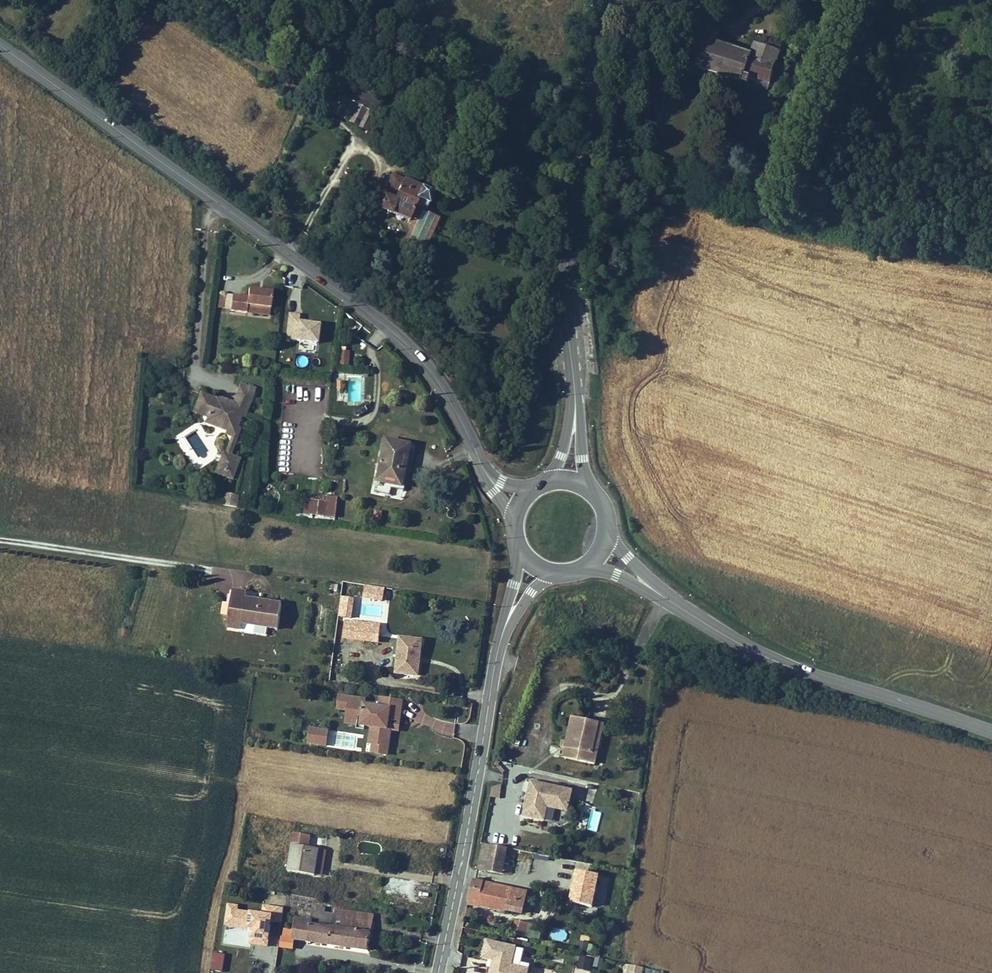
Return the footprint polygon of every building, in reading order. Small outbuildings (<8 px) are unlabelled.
[(698,26),(687,65),(768,91),(773,74),(772,73),(779,52),(754,44),(751,54),(714,42),(718,32),(698,26)] [(285,62),(274,54),(270,61),(281,68),(285,62)] [(460,82),(439,70),(435,76),(456,88),(460,82)] [(355,90),(349,102),(375,115),(381,103),(355,90)] [(368,131),(375,115),(349,102),(340,98),(333,114),(366,131),(368,131)] [(382,187),(380,190),(377,197),(378,198),(376,203),(381,205),(379,211),(390,215),(392,209),(410,218),(412,216),(421,220),(423,217),(427,205),(432,195),(422,190),(421,192),(404,184),(406,179),(401,177),(401,176),(392,172),(390,177),(385,188),(382,187)] [(382,187),(385,188),(390,177),(386,176),(382,187)] [(774,180),(770,192),(776,194),(780,182),(774,180)] [(433,208),(427,205),(423,217),(427,219),(429,217),(433,208)] [(228,310),(244,311),(245,304),(268,307),(270,289),(260,288),(260,291),(256,290),(256,288),(246,286),(246,295),(229,293),(228,310)] [(268,314),(268,307),(245,304),(244,311),(268,314)] [(318,342),(319,321),(299,321),(300,313),(287,312),(285,341),(318,342)] [(344,351),(345,348),(340,348),(338,366),(347,366),(348,351),(344,351)] [(336,380),(336,389),(344,390),(345,380),(336,380)] [(203,393),(196,414),(210,420),(208,425),(229,433),(231,428),(238,430),(243,417),(246,418),(257,389),(250,386),(250,387),(243,385),(236,403),(232,401),(231,403),(226,401),(227,399),(219,396),(218,398),(203,393)] [(222,453),(218,462),(229,466),(232,457),(242,431),(238,430),(231,428),(229,433),(229,435),(232,436),(226,454),(222,453)] [(382,440),(375,483),(387,485),(400,487),(403,467),(407,445),(382,440)] [(229,466),(218,462),(214,473),(233,480),(240,460),(232,457),(229,466)] [(407,468),(403,467),(400,487),(387,485),(387,489),(403,491),(407,468)] [(387,489),(387,485),(375,483),(373,493),(385,495),(387,489)] [(237,506),(238,494),(224,492),(223,505),(237,506)] [(305,500),(303,513),(308,514),(320,516),(320,520),(326,521),(327,517),(333,517),(335,499),(326,498),(326,502),(305,500)] [(366,597),(383,598),(384,587),(367,586),(366,597)] [(226,629),(264,635),(265,628),(278,630),(282,601),(246,596),(247,590),(232,588),(226,629)] [(342,596),(340,613),(351,615),(353,598),(342,596)] [(359,615),(380,616),(381,605),(360,604),(359,615)] [(355,623),(353,639),(364,640),(365,634),(379,636),(380,625),(355,623)] [(419,659),(421,641),(400,639),(396,674),(414,676),(416,658),(419,659)] [(399,731),(404,699),(379,696),(378,704),(366,702),(367,697),(338,694),(336,709),(346,711),(344,724),(369,728),(365,753),(388,756),(392,730),(399,731)] [(597,726),(571,719),(561,760),(577,763),(579,754),(590,756),(597,726)] [(309,726),(307,744),(327,746),(329,728),(309,726)] [(579,754),(577,763),(593,767),(602,727),(597,726),(590,756),(579,754)] [(529,781),(522,816),(544,820),(546,806),(547,806),(551,802),(554,807),(562,809),(567,806),(571,788),(529,781)] [(587,828),(597,830),(601,812),(591,809),(587,828)] [(288,872),(315,876),(319,850),(307,848),(309,835),(294,833),(288,872)] [(479,869),(501,874),(507,849),(484,844),(479,869)] [(325,851),(319,850),(315,876),(321,876),(325,851)] [(394,863),(393,870),(410,873),(411,866),(394,863)] [(505,863),(504,872),(513,873),(514,863),(505,863)] [(383,879),(382,898),(391,899),(392,890),(419,891),(418,904),(427,905),(428,881),(383,879)] [(527,892),(472,880),(467,905),(478,908),(479,906),(501,911),(522,916),(527,892)] [(235,926),(236,905),(227,905),(226,926),(235,926)] [(262,913),(237,911),(236,924),(254,925),(253,941),(268,943),(270,922),(281,923),(283,908),(263,906),(262,913)] [(311,922),(309,922),(306,942),(366,950),(372,921),(343,917),(343,912),(333,910),(333,915),(331,927),(311,925),(311,922)] [(311,912),(309,922),(311,922),(311,925),(331,927),(333,915),(323,914),(316,913),(311,912)] [(373,916),(343,912),(343,917),(372,921),(373,916)] [(527,936),(529,922),(514,919),(511,934),(527,936)] [(293,940),(306,942),(309,922),(296,920),(294,931),(293,940)] [(279,942),(278,947),(292,949),(293,940),(294,931),(283,930),(281,942),(279,942)] [(578,940),(577,950),(585,951),(587,942),(578,940)] [(485,941),(481,959),(492,961),(494,962),(493,970),(490,969),(489,972),(520,972),(519,972),(520,968),(511,966),(515,948),(485,941)] [(223,972),(225,953),(212,952),(210,970),(223,972)] [(579,956),(578,969),(591,970),(592,958),(579,956)] [(594,957),(593,967),(602,969),(603,958),(594,957)] [(643,966),(623,963),(622,972),(642,972),(643,966)]
